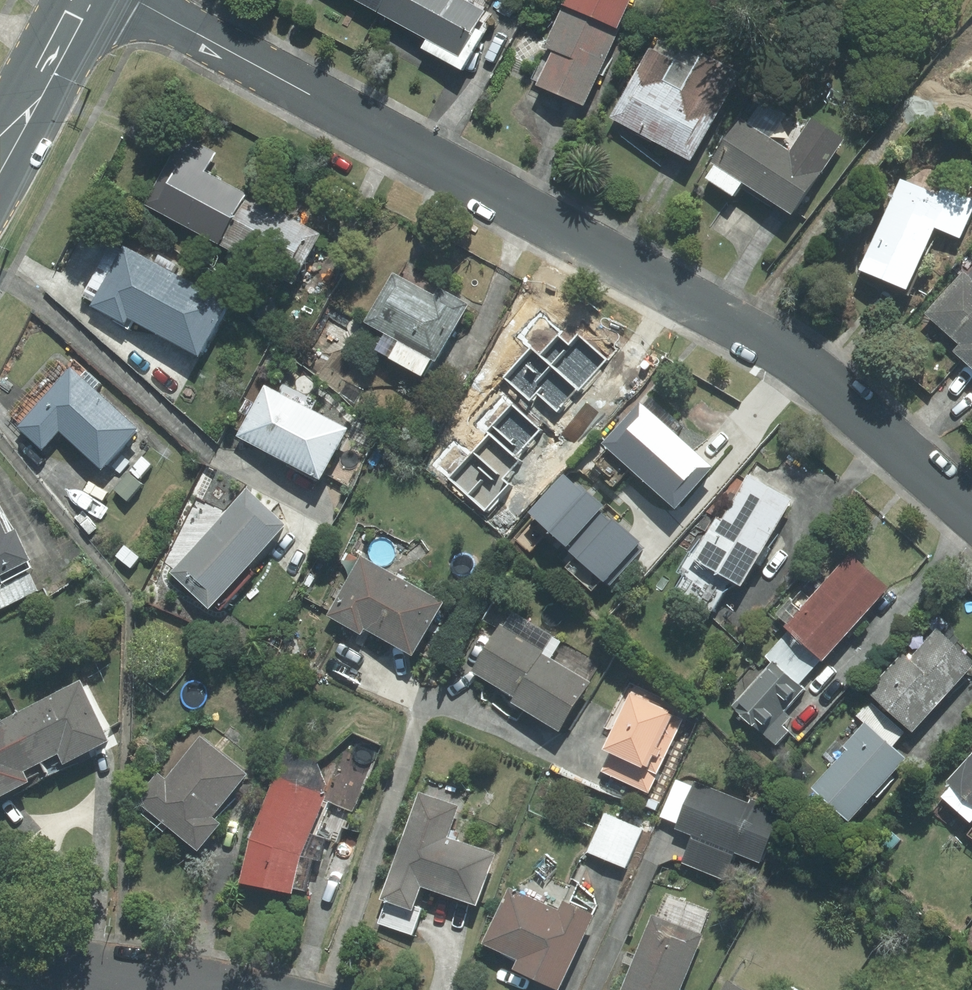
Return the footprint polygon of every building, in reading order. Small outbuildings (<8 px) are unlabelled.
[(388,12),(394,0),(366,0),(388,12)] [(474,0),(394,0),(388,12),(437,37),(431,48),(472,69),(492,32),(485,29),(494,11),(474,0)] [(553,47),(562,50),(547,86),(596,106),(639,0),(572,0),(553,47)] [(667,33),(658,50),(679,60),(668,81),(689,91),(708,53),(667,33)] [(658,50),(653,47),(617,118),(633,126),(683,151),(704,162),(748,73),(708,53),(689,91),(668,81),(679,60),(658,50)] [(797,151),(745,119),(719,161),(722,164),(751,181),(786,203),(804,214),(851,138),(817,118),(797,151)] [(255,194),(178,155),(152,205),(229,245),(255,194)] [(751,181),(722,164),(714,178),(743,196),(751,181)] [(955,244),(971,205),(971,204),(898,172),(851,278),(890,294),(898,298),(927,232),(955,244)] [(331,233),(255,194),(229,245),(304,284),(331,233)] [(242,302),(131,244),(122,261),(99,305),(135,324),(138,318),(213,356),(242,302)] [(405,276),(399,273),(373,321),(408,340),(443,358),(448,360),(478,304),(446,287),(442,295),(405,276)] [(919,318),(954,351),(946,359),(971,382),(971,287),(960,275),(919,318)] [(558,336),(540,356),(577,387),(579,389),(606,360),(576,334),(568,344),(558,336)] [(443,358),(408,340),(399,358),(434,376),(443,358)] [(529,347),(504,377),(530,400),(536,393),(557,411),(577,387),(540,356),(529,347)] [(152,428),(77,364),(65,378),(24,426),(51,450),(68,430),(115,470),(152,428)] [(358,429),(270,385),(245,434),(333,479),(358,429)] [(723,466),(646,401),(632,418),(611,443),(689,507),(723,466)] [(511,404),(487,430),(489,433),(515,456),(539,430),(511,404)] [(489,433),(449,478),(485,510),(508,485),(502,479),(519,460),(515,456),(489,433)] [(148,456),(136,470),(146,479),(158,465),(148,456)] [(576,471),(541,512),(579,543),(576,547),(617,581),(651,540),(613,509),(617,505),(576,471)] [(134,472),(119,489),(133,501),(136,497),(148,483),(134,472)] [(801,500),(754,475),(730,519),(724,516),(701,557),(745,581),(754,586),(801,500)] [(296,524),(253,487),(244,497),(178,572),(220,609),(296,524)] [(42,559),(26,530),(16,535),(0,505),(0,581),(42,559)] [(144,557),(127,545),(124,550),(120,557),(137,568),(144,557)] [(896,586),(857,552),(821,594),(793,626),(833,660),(896,586)] [(453,601),(366,556),(335,616),(371,635),(374,629),(425,655),(453,601)] [(745,581),(701,557),(683,590),(721,611),(727,600),(731,592),(742,586),(745,581)] [(0,589),(0,612),(44,591),(35,572),(0,589)] [(551,649),(506,624),(480,672),(524,696),(521,702),(571,730),(598,681),(549,654),(551,649)] [(942,628),(916,658),(909,653),(876,690),(924,731),(971,675),(971,653),(942,628)] [(769,657),(776,662),(778,659),(806,683),(816,671),(826,659),(792,631),(769,657)] [(738,705),(783,744),(795,731),(789,726),(798,716),(791,711),(811,688),(806,683),(778,659),(776,662),(738,705)] [(88,677),(25,711),(53,762),(70,753),(76,764),(99,752),(121,739),(88,677)] [(682,711),(636,692),(619,731),(625,734),(608,773),(657,794),(688,721),(679,717),(682,711)] [(872,701),(860,716),(868,723),(870,720),(899,745),(910,732),(872,701)] [(25,711),(0,724),(0,803),(41,781),(36,771),(53,762),(25,711)] [(899,745),(870,720),(868,723),(849,745),(854,749),(820,788),(858,820),(913,758),(899,745)] [(173,779),(164,772),(143,800),(211,850),(232,822),(224,816),(257,773),(206,735),(173,779)] [(956,780),(962,785),(971,794),(971,762),(956,780)] [(331,795),(279,777),(256,838),(249,883),(305,892),(305,888),(311,856),(311,854),(331,795)] [(683,823),(697,786),(680,779),(666,816),(683,823)] [(754,803),(699,782),(697,786),(683,823),(682,827),(699,833),(743,851),(769,860),(786,816),(777,813),(779,808),(755,799),(754,803)] [(962,785),(952,796),(971,813),(971,794),(962,785)] [(423,792),(389,898),(423,909),(431,886),(488,904),(504,853),(455,837),(465,805),(423,792)] [(646,828),(606,813),(592,852),(631,867),(646,828)] [(905,840),(891,829),(884,836),(898,848),(905,840)] [(731,880),(743,851),(699,833),(687,862),(731,880)] [(323,858),(311,856),(305,888),(317,890),(323,858)] [(566,910),(516,888),(492,943),(528,958),(527,961),(524,968),(571,988),(604,914),(570,899),(566,910)] [(658,915),(651,933),(641,962),(631,989),(690,989),(710,934),(658,915)] [(734,979),(727,989),(751,989),(734,979)]
